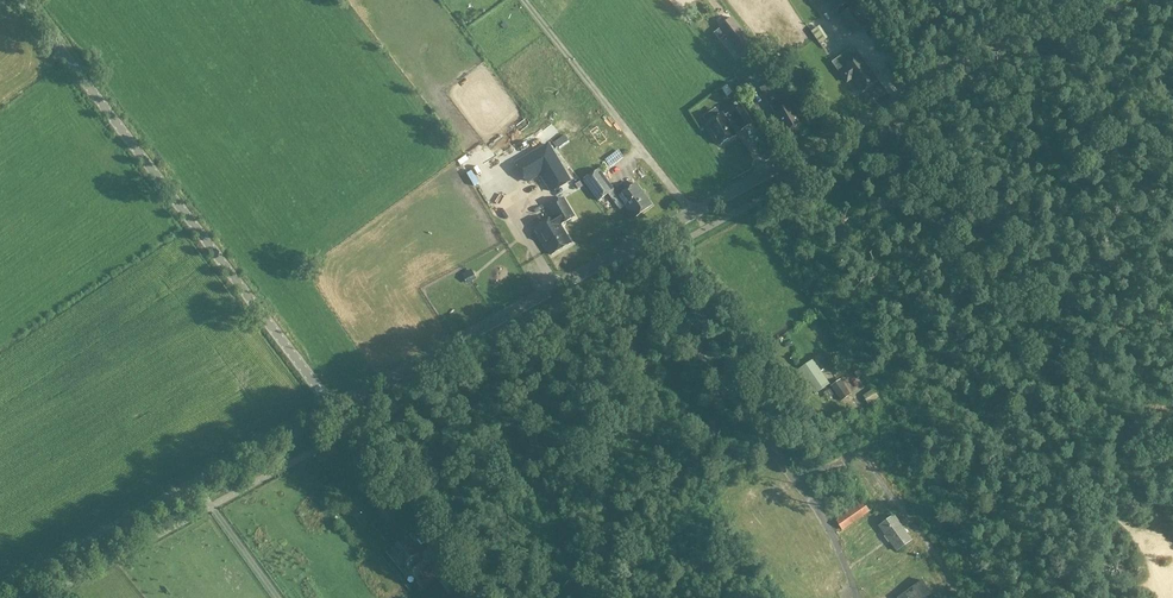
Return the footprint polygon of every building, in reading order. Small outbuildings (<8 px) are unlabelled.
[(852,1),(852,0),(828,0),(836,12),(852,1)] [(695,31),(703,42),(731,23),(720,6),(701,18),(706,24),(695,31)] [(842,22),(854,43),(863,37),(850,17),(842,22)] [(722,30),(740,55),(751,47),(732,22),(722,30)] [(822,53),(830,47),(822,34),(813,40),(822,53)] [(877,81),(859,56),(844,68),(846,70),(841,73),(848,83),(853,79),(862,92),(877,81)] [(760,89),(770,106),(775,114),(786,133),(802,123),(791,104),(791,105),(786,96),(775,78),(772,80),(768,74),(758,81),(762,88),(760,89)] [(723,115),(707,124),(720,146),(736,136),(732,130),(739,126),(742,130),(752,124),(741,106),(731,112),(732,114),(725,119),(723,115)] [(484,159),(490,156),(487,147),(480,149),(484,159)] [(550,195),(570,184),(550,151),(519,170),(528,186),(541,179),(550,195)] [(583,182),(598,202),(615,190),(600,169),(583,182)] [(495,186),(508,212),(529,202),(517,176),(495,186)] [(565,191),(575,206),(585,199),(575,184),(565,191)] [(635,219),(653,206),(637,184),(619,197),(635,219)] [(537,229),(552,256),(571,244),(561,226),(574,217),(564,199),(550,207),(556,217),(537,229)] [(813,360),(799,370),(816,395),(830,385),(813,360)] [(841,402),(852,395),(841,380),(831,387),(841,402)] [(873,389),(863,397),(869,405),(871,404),(873,406),(881,400),(873,389)] [(849,527),(870,512),(863,502),(842,517),(849,527)] [(895,516),(880,526),(898,551),(912,541),(895,516)] [(420,553),(418,554),(406,539),(393,549),(410,570),(425,559),(420,553)] [(421,547),(421,549),(422,551),(425,551),(427,549),(427,547),(426,546),(429,543),(427,541),(421,547)] [(427,588),(440,577),(448,588),(456,582),(446,569),(449,567),(442,558),(432,566),(428,561),(421,566),(425,571),(418,577),(427,588)] [(922,581),(899,597),(935,597),(922,581)] [(402,582),(392,590),(396,595),(407,587),(402,582)] [(407,590),(409,597),(423,597),(420,586),(407,590)]
